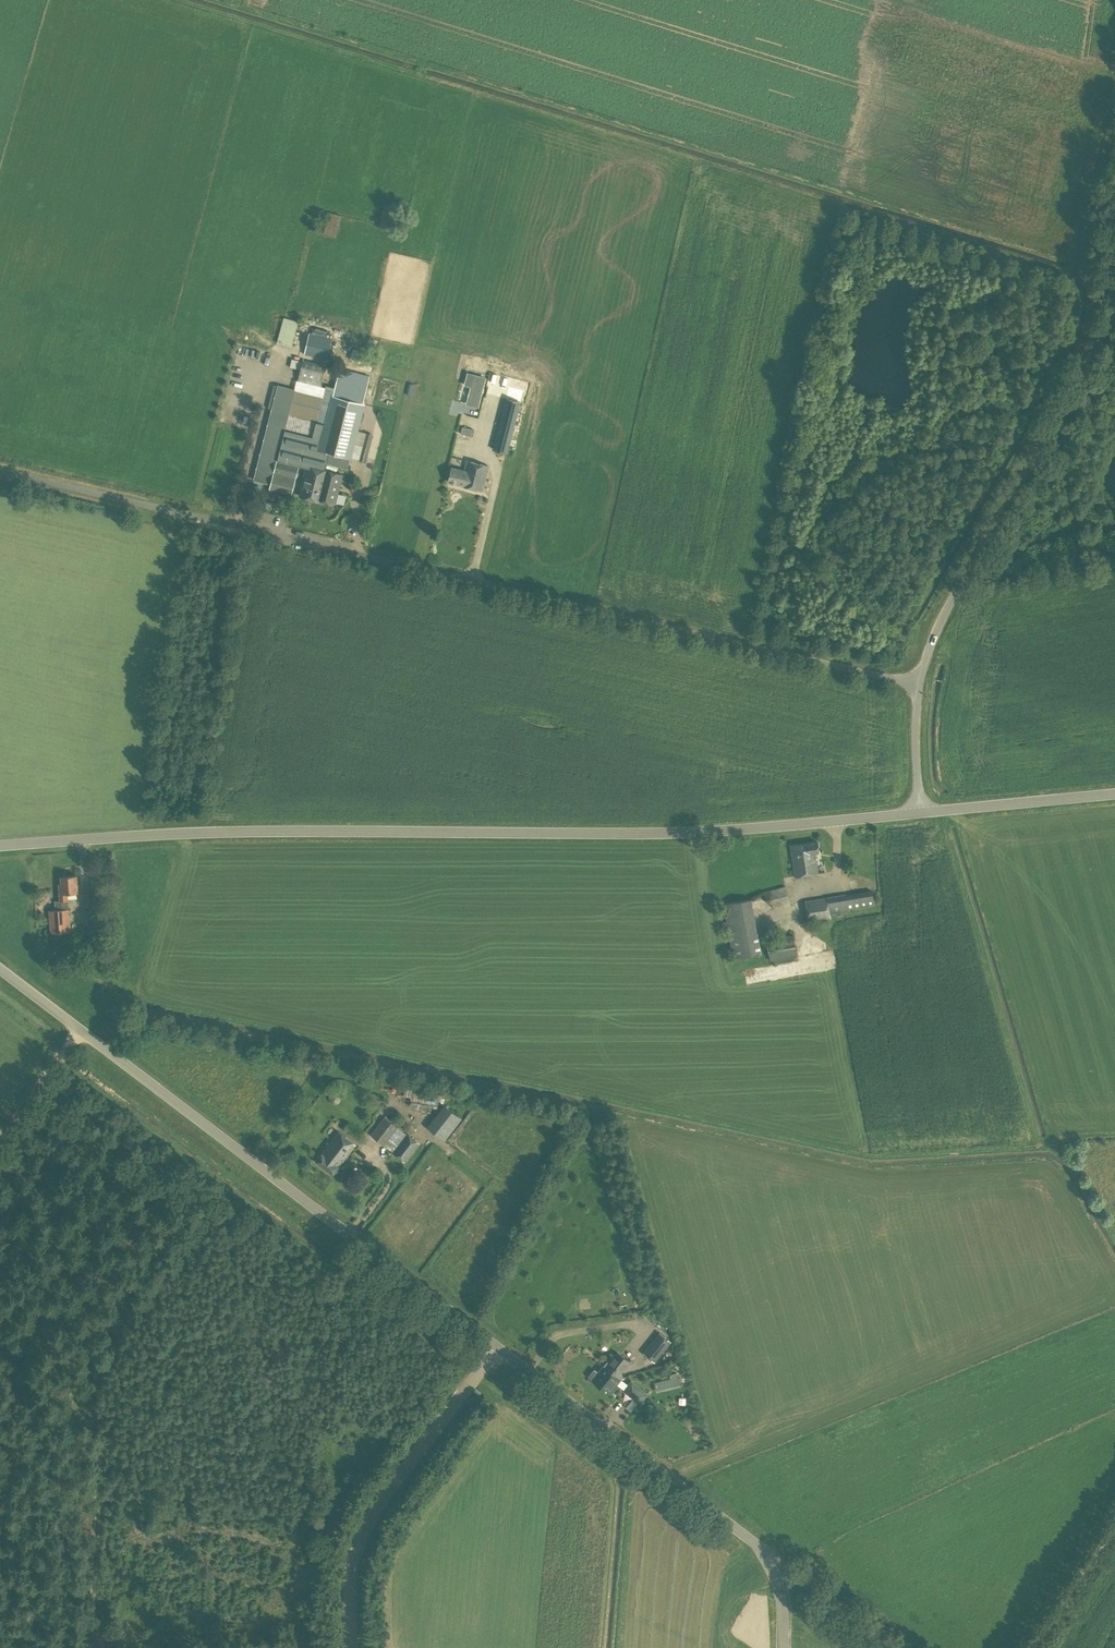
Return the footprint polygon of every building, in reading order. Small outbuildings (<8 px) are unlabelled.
[(306,323),(283,317),(276,343),(299,349),(306,323)] [(327,358),(330,344),(331,338),(309,333),(304,353),(327,358)] [(354,365),(362,367),(367,349),(358,347),(354,365)] [(292,358),(290,367),(301,369),(302,361),(292,358)] [(301,369),(298,380),(321,386),(326,366),(303,360),(302,361),(301,369)] [(340,368),(337,376),(367,384),(369,375),(340,368)] [(470,387),(466,404),(478,408),(486,377),(467,372),(464,385),(470,387)] [(367,384),(337,376),(319,450),(330,452),(327,463),(348,468),(350,457),(351,458),(364,403),(362,403),(367,384)] [(272,409),(254,477),(271,481),(270,484),(269,489),(270,489),(290,494),(291,494),(292,492),(299,466),(301,466),(305,451),(309,452),(323,396),(278,385),(272,409)] [(507,453),(521,402),(506,398),(492,449),(507,453)] [(373,435),(365,433),(358,461),(366,463),(373,435)] [(469,479),(467,486),(483,490),(489,466),(467,461),(465,470),(464,473),(465,473),(465,476),(464,475),(464,478),(469,479)] [(304,481),(300,497),(313,500),(320,502),(321,500),(334,503),(342,474),(336,473),(323,470),(306,465),(306,466),(302,481),(304,481)] [(464,473),(465,470),(452,467),(449,481),(467,486),(469,479),(464,478),(464,475),(465,476),(465,473),(464,473)] [(368,473),(370,485),(378,483),(376,471),(368,473)] [(794,877),(817,873),(814,853),(818,852),(817,842),(789,846),(794,877)] [(68,908),(67,900),(68,900),(67,893),(78,893),(77,875),(60,876),(61,883),(58,883),(59,900),(55,901),(56,910),(49,910),(51,933),(70,931),(68,908)] [(767,903),(788,898),(785,886),(764,892),(767,903)] [(808,921),(831,918),(830,914),(848,912),(848,910),(874,906),(871,890),(805,901),(808,921)] [(732,959),(761,954),(751,898),(723,904),(732,959)] [(96,921),(108,920),(107,906),(95,907),(96,921)] [(93,925),(87,932),(97,941),(103,934),(93,925)] [(770,961),(797,956),(793,935),(766,940),(770,961)] [(448,1139),(467,1118),(451,1104),(433,1125),(448,1139)] [(384,1145),(398,1127),(384,1116),(370,1135),(384,1145)] [(333,1174),(355,1144),(337,1131),(315,1161),(333,1174)] [(405,1162),(420,1143),(407,1133),(392,1152),(405,1162)] [(655,1362),(671,1341),(659,1332),(643,1352),(655,1362)] [(598,1372),(594,1369),(588,1376),(595,1381),(594,1381),(606,1391),(610,1394),(617,1385),(616,1383),(619,1379),(616,1376),(604,1366),(598,1372)] [(680,1386),(677,1376),(669,1378),(672,1388),(680,1386)] [(638,1388),(632,1396),(640,1402),(647,1394),(639,1388),(638,1388)]
